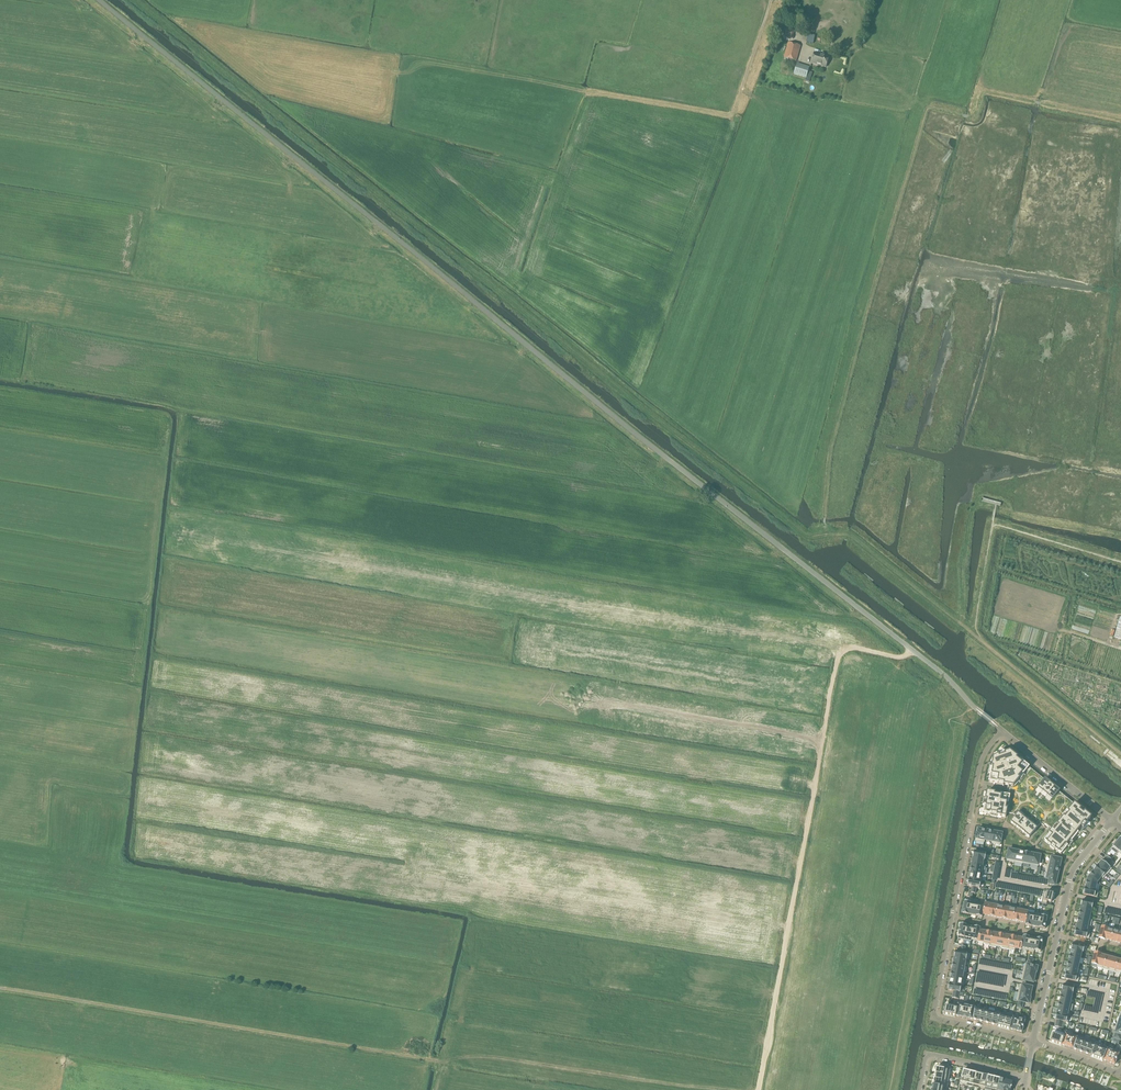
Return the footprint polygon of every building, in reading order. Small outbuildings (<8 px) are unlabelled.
[(793,39),(794,26),(786,26),(785,38),(793,39)] [(788,42),(784,58),(796,61),(801,46),(788,42)] [(826,67),(829,57),(814,53),(811,63),(826,67)] [(809,68),(797,65),(794,75),(806,78),(809,68)] [(1118,616),(1112,636),(1120,639),(1120,617),(1118,616)] [(993,757),(989,782),(994,783),(998,784),(999,782),(1004,783),(1004,785),(1008,786),(1013,787),(1029,767),(1022,762),(1021,763),(1016,759),(1017,757),(1010,751),(993,757)] [(1044,780),(1038,788),(1043,792),(1050,783),(1045,779),(1044,780)] [(1050,783),(1043,792),(1047,796),(1055,787),(1054,787),(1050,783)] [(1047,796),(1052,800),(1059,792),(1059,791),(1054,787),(1055,787),(1047,796)] [(987,792),(983,813),(991,815),(991,813),(997,814),(997,816),(998,816),(1000,817),(1001,817),(1001,816),(1006,817),(1006,813),(1007,810),(1006,809),(1007,804),(1008,804),(1010,796),(1009,796),(1001,794),(1000,796),(995,795),(995,793),(987,792)] [(1050,834),(1044,841),(1051,846),(1052,844),(1056,847),(1055,849),(1061,854),(1068,846),(1066,845),(1070,840),(1072,841),(1078,833),(1077,832),(1081,827),(1083,829),(1084,829),(1086,825),(1086,824),(1091,817),(1074,804),(1053,830),(1052,829),(1052,830),(1049,833),(1050,834)] [(1016,816),(1011,822),(1016,826),(1023,817),(1018,813),(1016,816)] [(1023,817),(1016,826),(1020,830),(1027,821),(1023,818),(1023,817)] [(1027,821),(1020,830),(1025,833),(1025,834),(1032,825),(1027,821)] [(1025,833),(1024,834),(1030,838),(1037,829),(1032,824),(1032,825),(1025,834),(1025,833)] [(977,834),(975,841),(984,843),(985,840),(984,840),(986,830),(978,829),(977,834)] [(986,830),(984,840),(985,840),(992,842),(994,832),(986,830)] [(992,842),(992,843),(1000,845),(1001,840),(1002,836),(1001,836),(1002,833),(994,832),(992,842)] [(1111,849),(1116,854),(1118,852),(1120,848),(1120,839),(1120,838),(1111,849)] [(1009,850),(1006,861),(1014,863),(1017,851),(1009,850)] [(974,851),(973,858),(985,860),(986,853),(974,851)] [(1017,851),(1014,863),(1023,864),(1022,864),(1024,853),(1017,851)] [(1024,853),(1022,864),(1023,864),(1030,865),(1032,854),(1030,853),(1024,852),(1024,853)] [(1032,854),(1030,865),(1038,866),(1040,855),(1032,854)] [(1048,865),(1059,867),(1061,859),(1050,857),(1048,865)] [(972,859),(971,861),(972,862),(971,865),(984,867),(985,860),(973,858),(973,859),(972,859)] [(1098,865),(1097,866),(1107,874),(1112,869),(1108,866),(1110,863),(1104,859),(1102,861),(1101,861),(1100,861),(1099,863),(1099,864),(1098,866),(1098,865)] [(1047,864),(1045,873),(1048,873),(1058,875),(1059,867),(1048,865),(1047,864)] [(970,868),(969,871),(970,871),(970,872),(984,875),(985,867),(984,867),(971,865),(971,868),(970,868)] [(1097,866),(1093,871),(1102,877),(1102,878),(1103,879),(1107,874),(1097,866)] [(1090,875),(1087,878),(1097,883),(1102,878),(1102,877),(1093,871),(1092,873),(1091,873),(1089,874),(1089,875),(1090,875)] [(969,875),(968,878),(969,878),(969,879),(981,881),(981,882),(982,882),(984,875),(970,872),(970,875),(969,875)] [(1048,873),(1047,879),(1049,880),(1048,884),(1055,886),(1058,875),(1048,873)] [(1085,882),(1085,885),(1086,885),(1085,888),(1095,890),(1097,883),(1087,878),(1086,882),(1085,882)] [(969,879),(967,886),(972,887),(972,889),(974,889),(976,890),(976,888),(980,888),(981,882),(981,881),(969,879)] [(1085,888),(1083,894),(1097,898),(1099,891),(1095,890),(1085,888)] [(1044,891),(1041,903),(1046,905),(1047,901),(1051,902),(1053,894),(1044,891)] [(965,899),(962,913),(969,915),(972,901),(965,899)] [(1082,900),(1081,906),(1092,908),(1093,902),(1082,900)] [(972,901),(969,915),(976,916),(978,903),(972,901)] [(985,904),(983,914),(983,915),(989,916),(991,902),(985,901),(984,904),(985,904)] [(991,902),(989,916),(995,917),(997,903),(991,902)] [(978,903),(976,916),(982,917),(983,916),(983,915),(983,914),(985,904),(984,904),(978,903)] [(997,903),(995,917),(1001,918),(1004,904),(997,903)] [(1004,904),(1001,918),(1007,919),(1010,906),(1004,904)] [(1010,906),(1007,919),(1013,920),(1016,907),(1010,906)] [(1080,907),(1080,909),(1080,910),(1080,912),(1091,914),(1092,908),(1081,906),(1080,907)] [(1016,907),(1013,920),(1020,921),(1022,908),(1022,909),(1022,908),(1016,907)] [(1022,908),(1020,921),(1026,923),(1027,913),(1028,913),(1028,910),(1022,909),(1022,908)] [(1079,916),(1078,918),(1089,920),(1091,914),(1080,912),(1079,915),(1079,916)] [(1025,924),(1025,925),(1031,926),(1032,926),(1034,914),(1028,913),(1027,913),(1026,923),(1025,924)] [(1041,916),(1038,928),(1039,928),(1045,929),(1048,914),(1041,913),(1040,916),(1041,916)] [(1034,914),(1032,926),(1038,928),(1041,916),(1040,916),(1034,914)] [(1078,920),(1077,923),(1088,926),(1091,927),(1092,920),(1089,920),(1078,918),(1078,920)] [(1076,926),(1075,928),(1076,929),(1087,932),(1087,931),(1088,926),(1077,923),(1077,926),(1076,926)] [(960,924),(958,939),(964,940),(967,925),(960,924)] [(967,925),(964,940),(971,941),(971,940),(974,927),(967,925)] [(1100,935),(1099,938),(1105,939),(1108,927),(1102,926),(1100,935)] [(1108,927),(1105,939),(1111,940),(1113,930),(1114,930),(1114,928),(1108,926),(1108,927)] [(974,927),(971,940),(977,941),(978,941),(980,930),(980,931),(980,928),(974,927)] [(1076,929),(1074,935),(1089,939),(1090,932),(1087,931),(1087,932),(1076,929)] [(977,941),(984,943),(986,932),(980,931),(980,930),(978,941),(977,941)] [(1113,930),(1111,940),(1116,942),(1119,932),(1114,930),(1113,930)] [(984,943),(983,944),(989,945),(990,945),(992,933),(986,932),(984,943)] [(989,945),(989,946),(996,948),(996,946),(998,934),(992,933),(990,945),(989,945)] [(998,934),(996,946),(1002,947),(1004,935),(998,934)] [(1002,947),(1001,949),(1008,950),(1010,936),(1004,935),(1002,947)] [(1010,936),(1008,950),(1014,951),(1015,948),(1017,937),(1010,936)] [(1023,939),(1021,949),(1027,950),(1030,937),(1029,937),(1023,936),(1023,939)] [(1017,937),(1015,948),(1021,950),(1021,949),(1023,939),(1017,937)] [(1030,937),(1027,950),(1034,952),(1034,950),(1036,938),(1030,937)] [(1036,938),(1034,950),(1041,952),(1043,940),(1037,938),(1036,938)] [(1072,943),(1071,950),(1082,952),(1082,953),(1083,953),(1084,946),(1072,943)] [(955,951),(954,958),(966,960),(967,953),(964,952),(965,950),(963,950),(960,949),(960,952),(955,951)] [(1070,950),(1070,953),(1070,956),(1081,958),(1082,953),(1082,952),(1071,950),(1070,950)] [(1094,955),(1092,963),(1098,965),(1100,955),(1101,955),(1101,954),(1095,953),(1094,955)] [(1098,965),(1097,967),(1103,968),(1106,956),(1101,955),(1100,955),(1098,965)] [(1069,959),(1069,961),(1079,964),(1081,958),(1070,956),(1069,959)] [(1103,968),(1103,969),(1109,971),(1112,958),(1106,956),(1103,968)] [(953,958),(953,961),(953,964),(965,966),(966,960),(954,958),(953,958)] [(1112,958),(1109,971),(1114,972),(1118,959),(1112,958)] [(1068,963),(1067,967),(1078,970),(1078,969),(1079,964),(1069,961),(1068,963)] [(1025,964),(1023,972),(1035,975),(1036,972),(1037,967),(1031,965),(1032,963),(1030,963),(1028,962),(1027,964),(1025,964)] [(952,965),(951,967),(952,968),(952,971),(964,973),(965,966),(953,964),(952,965)] [(1066,970),(1065,972),(1066,973),(1079,976),(1080,970),(1078,969),(1078,970),(1067,967),(1067,969),(1066,970)] [(950,974),(950,976),(951,977),(962,979),(964,973),(952,971),(951,973),(950,974)] [(1023,972),(1021,980),(1033,983),(1035,975),(1023,972)] [(1066,973),(1064,979),(1078,982),(1079,976),(1066,973)] [(949,980),(949,983),(961,986),(962,979),(951,977),(950,980),(949,980)] [(949,983),(948,990),(953,991),(953,994),(959,996),(961,986),(949,983)] [(1063,984),(1062,990),(1073,993),(1074,987),(1063,984)] [(1020,985),(1018,993),(1030,995),(1032,987),(1020,985)] [(1061,991),(1060,993),(1061,994),(1061,996),(1072,999),(1073,993),(1062,990),(1062,991),(1061,991)] [(722,991),(720,995),(729,1001),(732,997),(722,991)] [(1018,993),(1016,1001),(1019,1001),(1018,1003),(1020,1004),(1023,1004),(1023,1002),(1029,1003),(1030,998),(1030,995),(1018,993)] [(720,995),(718,999),(727,1005),(729,1001),(720,995)] [(1060,1000),(1059,1002),(1070,1004),(1072,999),(1061,996),(1061,997),(1060,996),(1060,1000)] [(718,999),(715,1002),(725,1008),(727,1005),(718,999)] [(715,1002),(713,1006),(723,1012),(725,1008),(715,1002)] [(964,1005),(961,1017),(967,1018),(970,1006),(970,1003),(964,1002),(964,1005)] [(1059,1004),(1058,1007),(1058,1008),(1070,1010),(1070,1011),(1071,1011),(1073,1005),(1070,1004),(1059,1002),(1059,1004)] [(957,1008),(955,1016),(961,1017),(964,1005),(958,1004),(957,1008)] [(713,1006),(711,1010),(718,1014),(721,1016),(723,1012),(713,1006)] [(945,1006),(944,1013),(955,1016),(957,1008),(945,1006)] [(970,1006),(967,1018),(973,1019),(975,1007),(970,1006)] [(975,1007),(973,1019),(976,1020),(979,1021),(982,1009),(975,1007)] [(1057,1010),(1056,1012),(1057,1013),(1069,1016),(1070,1011),(1070,1010),(1058,1008),(1057,1010)] [(709,1009),(704,1017),(705,1017),(714,1022),(718,1014),(711,1010),(709,1009)] [(982,1009),(979,1021),(983,1022),(985,1022),(988,1011),(982,1009)] [(988,1011),(985,1022),(985,1023),(989,1023),(991,1024),(994,1012),(988,1011)] [(991,1024),(995,1025),(997,1026),(1000,1014),(994,1012),(991,1024)] [(1007,1016),(1003,1027),(1010,1029),(1013,1016),(1014,1015),(1007,1013),(1006,1015),(1007,1016)] [(1057,1013),(1055,1020),(1056,1020),(1056,1023),(1062,1025),(1063,1021),(1067,1022),(1069,1016),(1057,1013)] [(1000,1014),(997,1026),(1003,1027),(1007,1016),(1006,1015),(1000,1014)] [(1013,1016),(1010,1029),(1016,1031),(1019,1017),(1013,1016)] [(705,1017),(703,1021),(712,1026),(714,1023),(714,1022),(705,1017)] [(1019,1017),(1016,1031),(1022,1032),(1025,1019),(1019,1017)] [(703,1021),(701,1024),(710,1030),(712,1026),(703,1021)] [(701,1024),(699,1028),(708,1034),(710,1030),(701,1024)] [(699,1028),(697,1032),(706,1037),(708,1034),(699,1028)] [(1064,1037),(1061,1045),(1067,1047),(1072,1034),(1072,1033),(1066,1031),(1064,1037)] [(1053,1034),(1050,1041),(1061,1045),(1064,1037),(1053,1034)] [(1072,1034),(1067,1047),(1073,1049),(1078,1036),(1072,1034)] [(1078,1036),(1073,1049),(1077,1050),(1079,1051),(1084,1038),(1078,1036)] [(1079,1051),(1082,1052),(1083,1052),(1085,1053),(1089,1042),(1090,1042),(1090,1040),(1084,1038),(1079,1051)] [(1095,1044),(1091,1055),(1097,1058),(1101,1046),(1102,1046),(1103,1044),(1096,1041),(1095,1044)] [(1085,1053),(1088,1055),(1088,1054),(1091,1055),(1095,1044),(1090,1042),(1089,1042),(1085,1053)] [(1101,1046),(1097,1058),(1103,1060),(1107,1049),(1107,1048),(1102,1046),(1101,1046)] [(1107,1049),(1103,1060),(1109,1062),(1114,1050),(1113,1050),(1107,1047),(1107,1048),(1107,1049)] [(1114,1050),(1109,1062),(1115,1065),(1120,1051),(1114,1049),(1113,1050),(1114,1050)] [(936,1070),(935,1073),(949,1076),(950,1070),(948,1069),(948,1067),(943,1066),(943,1069),(936,1067),(936,1069),(935,1070),(936,1070)] [(961,1078),(960,1084),(966,1085),(970,1071),(969,1071),(966,1070),(966,1071),(963,1070),(962,1076),(961,1078)] [(970,1071),(966,1085),(972,1087),(976,1073),(973,1072),(974,1072),(970,1071),(970,1072),(970,1071)] [(935,1076),(934,1079),(948,1082),(949,1076),(935,1073),(935,1075),(934,1076),(935,1076)] [(976,1073),(972,1087),(979,1088),(979,1087),(982,1074),(977,1073),(976,1073)] [(982,1074),(979,1087),(985,1088),(985,1089),(988,1076),(982,1074)] [(984,1089),(985,1089),(991,1089),(994,1077),(992,1077),(992,1076),(989,1075),(988,1076),(985,1089),(985,1088),(984,1089)] [(991,1089),(997,1089),(1000,1079),(998,1078),(998,1077),(995,1077),(994,1077),(991,1089)] [(933,1085),(943,1087),(947,1088),(948,1082),(934,1079),(934,1081),(933,1081),(933,1082),(934,1082),(933,1085)] [(997,1089),(1004,1089),(1006,1080),(1003,1079),(1000,1079),(997,1089)] [(1004,1089),(1011,1089),(1011,1088),(1012,1087),(1011,1087),(1013,1082),(1006,1080),(1004,1089)]
